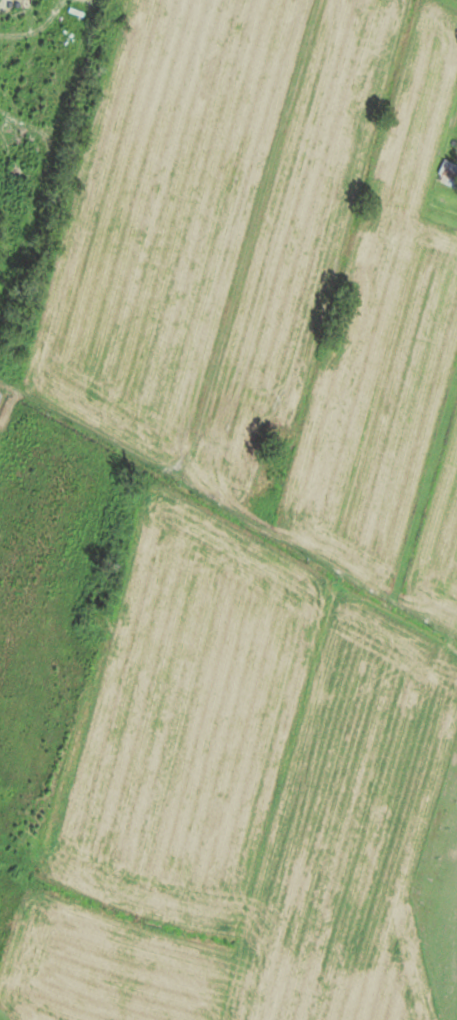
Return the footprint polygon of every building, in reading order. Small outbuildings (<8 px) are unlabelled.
[(445,160),(437,181),(456,189),(456,165),(445,160)]
